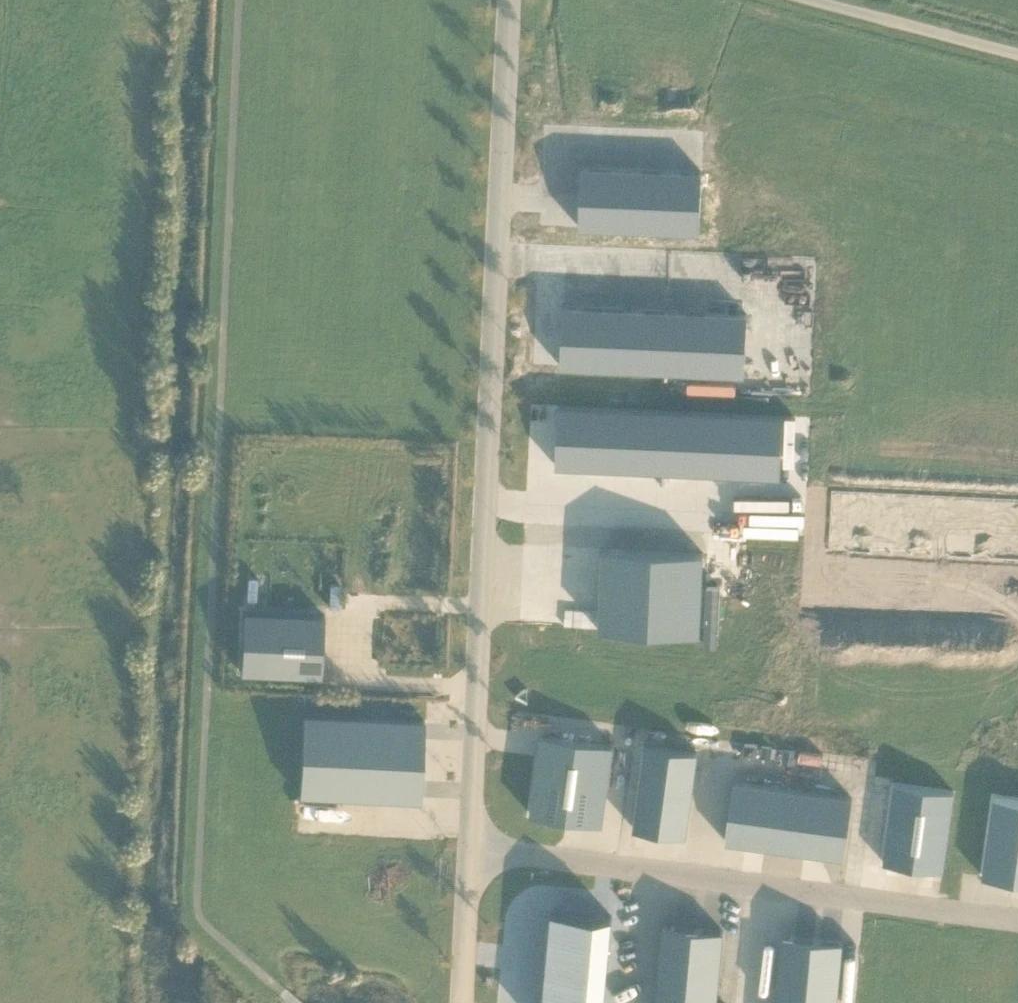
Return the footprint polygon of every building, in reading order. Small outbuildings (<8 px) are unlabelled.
[(702,169),(582,164),(579,224),(699,229),(702,169)] [(604,305),(563,303),(560,363),(601,365),(604,305)] [(645,307),(604,305),(601,365),(642,367),(645,307)] [(665,308),(645,307),(642,367),(662,368),(665,308)] [(665,308),(662,368),(725,371),(728,311),(665,308)] [(559,403),(556,463),(780,474),(783,414),(559,403)] [(871,550),(874,490),(833,488),(830,548),(871,550)] [(891,551),(894,491),(874,490),(871,550),(891,551)] [(932,552),(935,493),(894,491),(891,551),(932,552)] [(972,554),(975,494),(935,493),(932,552),(972,554)] [(303,541),(302,551),(325,554),(326,544),(303,541)] [(605,546),(600,625),(700,630),(704,551),(605,546)] [(321,673),(324,613),(244,609),(241,669),(321,673)] [(304,711),(300,791),(420,797),(424,717),(304,711)] [(542,733),(531,812),(603,822),(614,743),(542,733)] [(697,750),(646,743),(634,826),(686,833),(697,750)] [(853,795),(733,779),(725,839),(845,855),(853,795)] [(953,787),(894,779),(883,858),(943,866),(953,787)] [(1017,879),(1017,797),(994,794),(983,874),(1017,879)] [(612,917),(552,911),(549,951),(608,957),(612,917)] [(724,928),(721,928),(720,930),(702,928),(703,926),(695,926),(695,927),(677,926),(677,924),(663,923),(656,1002),(717,1002),(724,928)] [(770,1002),(831,1002),(839,957),(780,946),(770,1002)] [(608,957),(549,951),(547,971),(606,977),(608,957)] [(547,971),(545,991),(605,997),(606,977),(547,971)] [(544,1002),(604,1002),(605,997),(545,991),(544,1002)]
